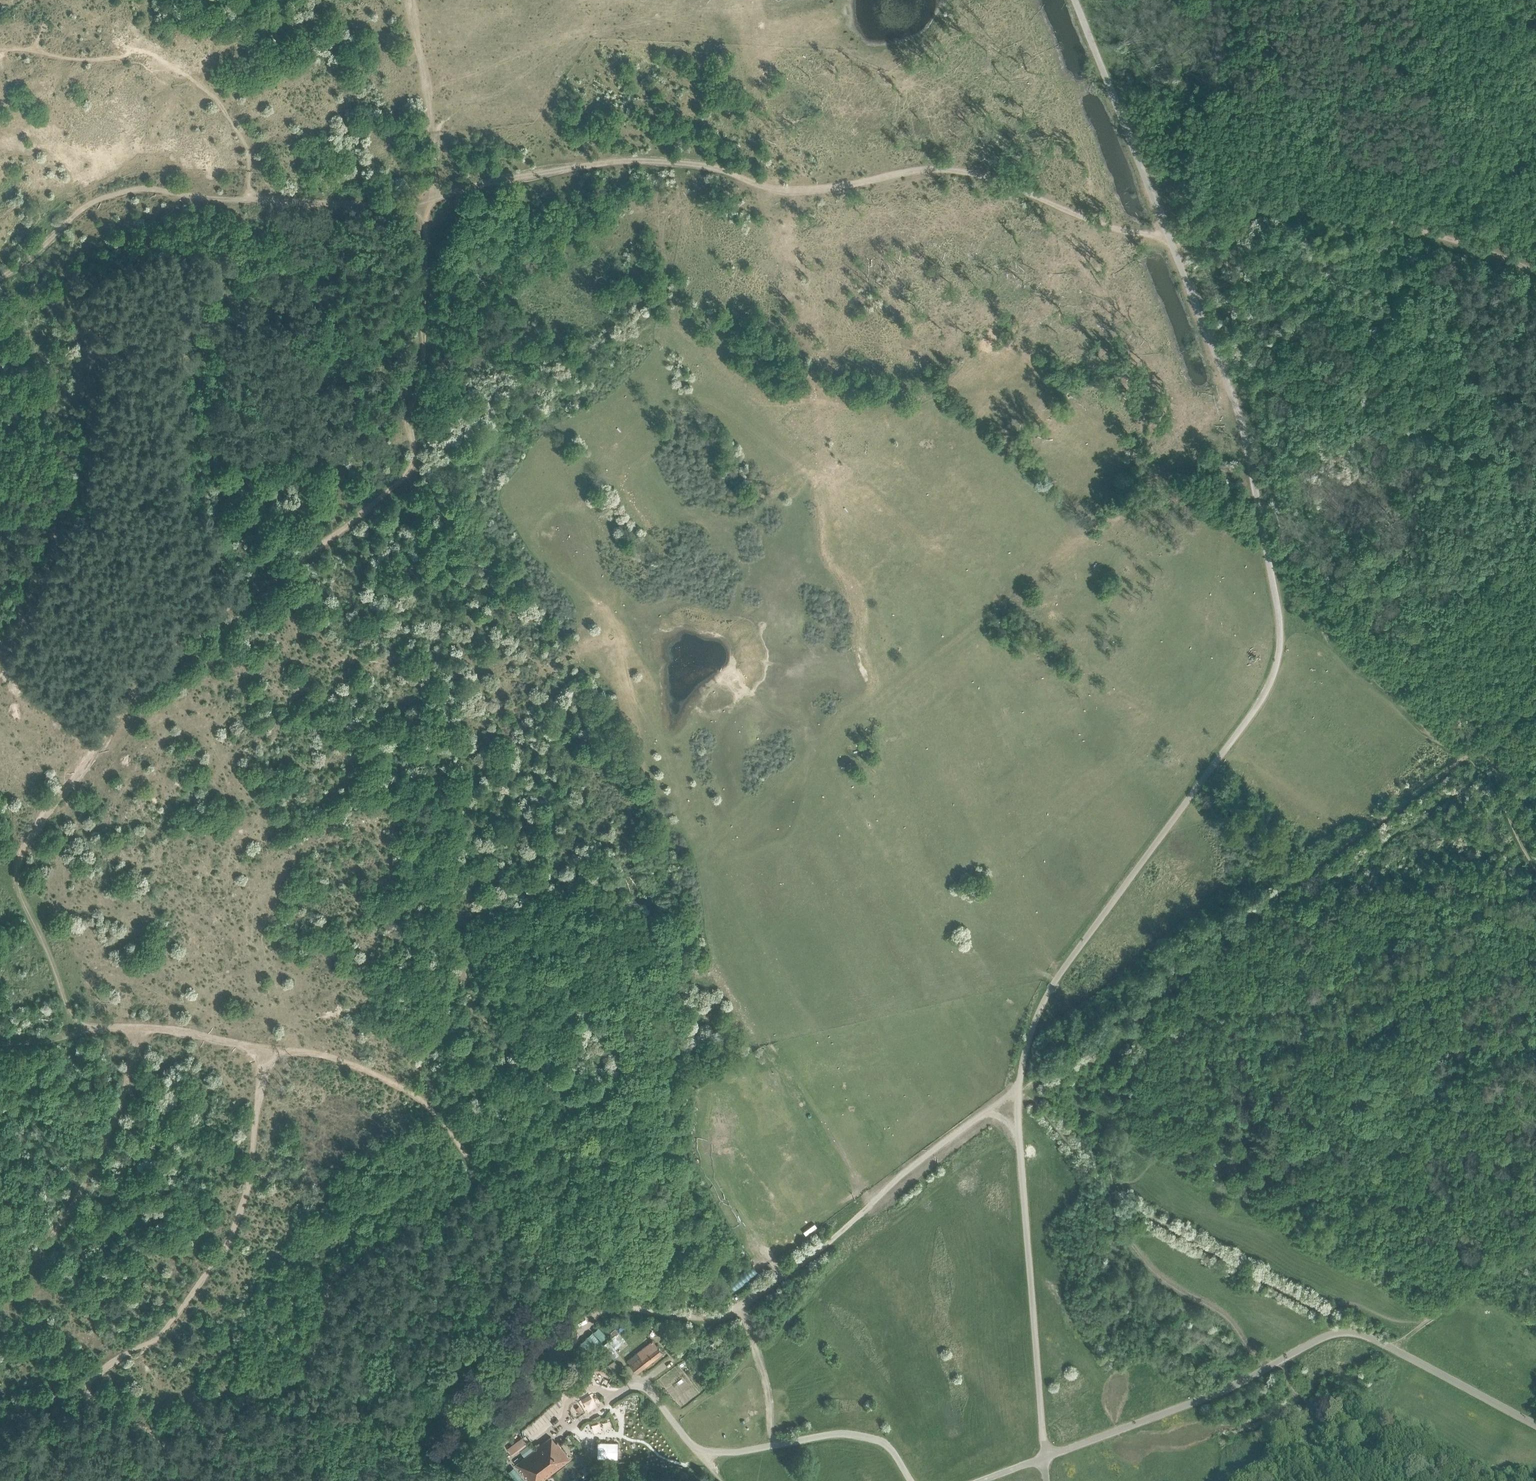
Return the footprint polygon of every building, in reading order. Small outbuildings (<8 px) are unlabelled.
[(736,1290),(758,1270),(752,1265),(731,1284),(736,1290)] [(604,1344),(609,1338),(597,1326),(580,1344),(589,1352),(600,1341),(604,1344)] [(616,1327),(611,1332),(614,1335),(604,1344),(611,1352),(626,1339),(616,1327)] [(637,1372),(662,1353),(653,1340),(637,1352),(641,1356),(630,1364),(637,1372)] [(612,1418),(592,1423),(594,1432),(614,1427),(612,1418)] [(525,1434),(507,1447),(512,1453),(529,1441),(525,1434)] [(557,1442),(556,1443),(554,1440),(550,1436),(541,1443),(516,1463),(529,1480),(542,1480),(570,1459),(557,1442)] [(618,1442),(598,1442),(599,1461),(618,1461),(618,1442)]
